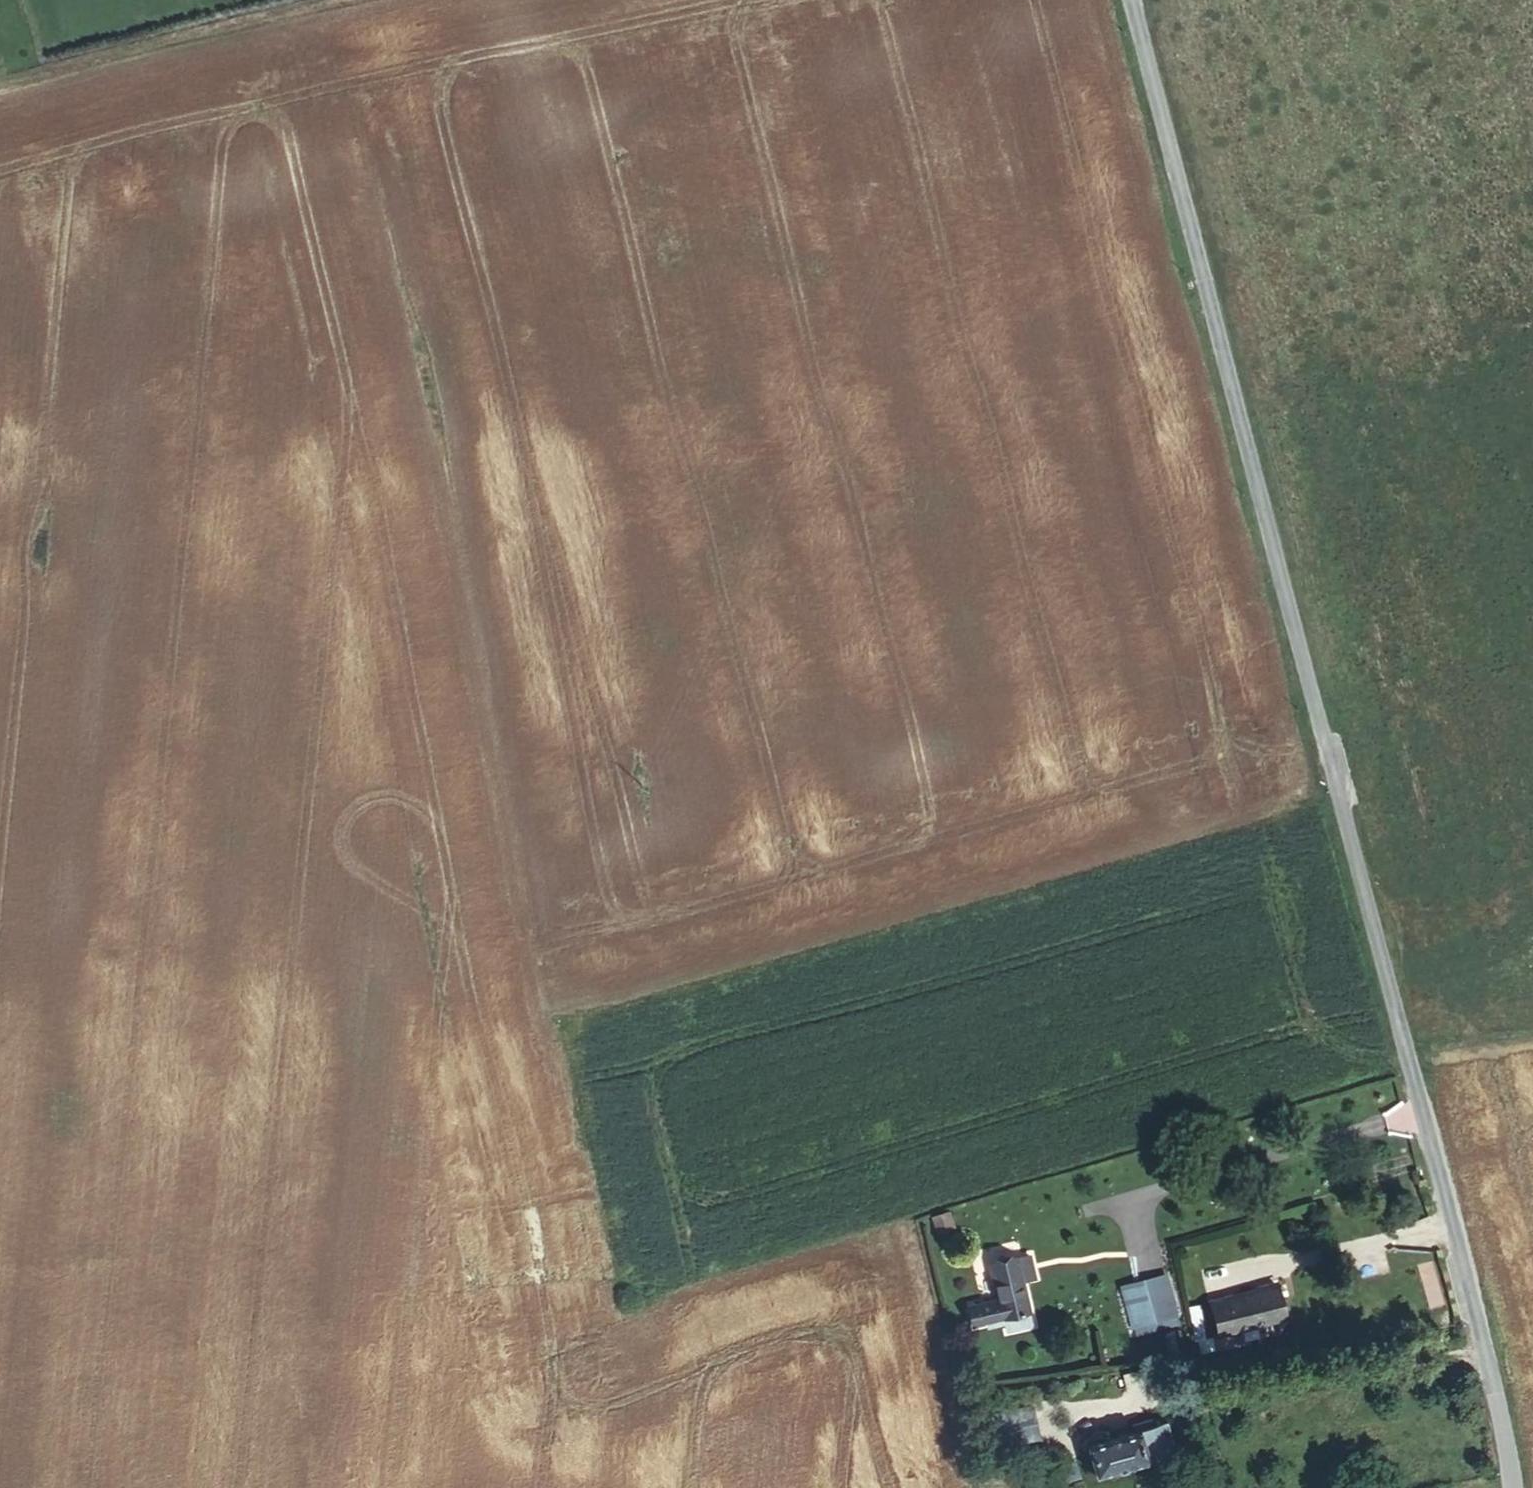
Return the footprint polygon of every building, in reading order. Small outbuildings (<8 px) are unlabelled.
[(1021,1279),(1034,1276),(1028,1254),(990,1263),(998,1298),(971,1304),(975,1323),(1004,1316),(1007,1330),(1030,1324),(1027,1311),(1029,1311),(1021,1279)] [(1175,1315),(1165,1276),(1124,1288),(1134,1326),(1175,1315)] [(1285,1317),(1277,1286),(1227,1299),(1226,1295),(1209,1300),(1217,1334),(1285,1317)] [(1031,1405),(986,1416),(993,1445),(1038,1434),(1031,1405)] [(1166,1423),(1140,1430),(1148,1460),(1174,1453),(1166,1423)] [(1105,1432),(1107,1439),(1123,1435),(1121,1427),(1105,1432)] [(1148,1460),(1140,1430),(1123,1435),(1107,1439),(1086,1445),(1095,1475),(1148,1460)]
